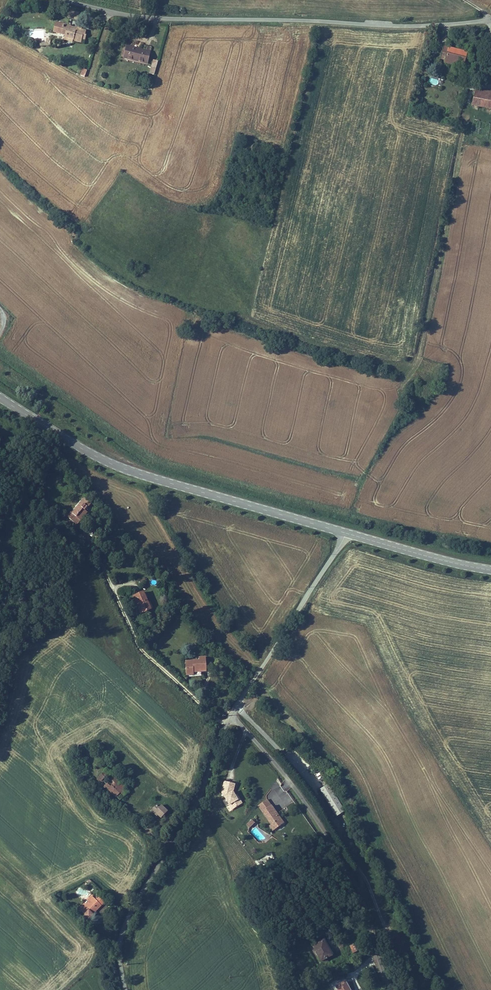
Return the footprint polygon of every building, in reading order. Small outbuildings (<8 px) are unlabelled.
[(67,17),(77,19),(79,11),(69,9),(67,17)] [(56,21),(53,31),(65,34),(65,36),(73,38),(76,39),(75,41),(81,42),(82,38),(86,39),(87,34),(86,33),(87,29),(82,28),(83,27),(76,26),(76,27),(71,26),(71,27),(69,27),(69,24),(56,21)] [(128,55),(127,58),(147,63),(151,50),(144,48),(126,44),(124,54),(128,55)] [(468,51),(444,44),(440,58),(445,59),(453,61),(464,64),(468,51)] [(154,74),(158,61),(153,60),(150,72),(154,74)] [(475,90),(472,105),(490,108),(490,91),(475,90)] [(84,498),(72,513),(70,512),(67,515),(78,523),(87,511),(84,509),(86,506),(87,506),(90,503),(84,498)] [(142,612),(151,608),(143,590),(132,595),(136,604),(138,603),(142,612)] [(185,660),(186,674),(193,673),(193,671),(201,671),(206,671),(206,657),(199,657),(199,660),(185,660)] [(95,772),(100,777),(112,765),(108,761),(95,772)] [(233,806),(236,811),(241,808),(239,804),(242,802),(239,797),(237,797),(236,798),(234,795),(235,794),(237,785),(227,783),(224,794),(231,807),(233,806)] [(329,784),(320,789),(335,817),(344,811),(329,784)] [(285,826),(273,808),(264,814),(273,827),(274,826),(278,831),(285,826)] [(251,819),(246,824),(249,828),(255,822),(251,819)] [(259,865),(267,862),(265,856),(257,859),(259,865)] [(88,896),(90,897),(87,900),(89,901),(84,908),(88,911),(87,912),(92,916),(96,911),(94,909),(97,905),(98,906),(103,899),(95,894),(93,892),(92,891),(88,896)] [(321,962),(333,955),(323,939),(311,946),(321,962)] [(335,985),(338,989),(351,989),(345,979),(335,985)]
